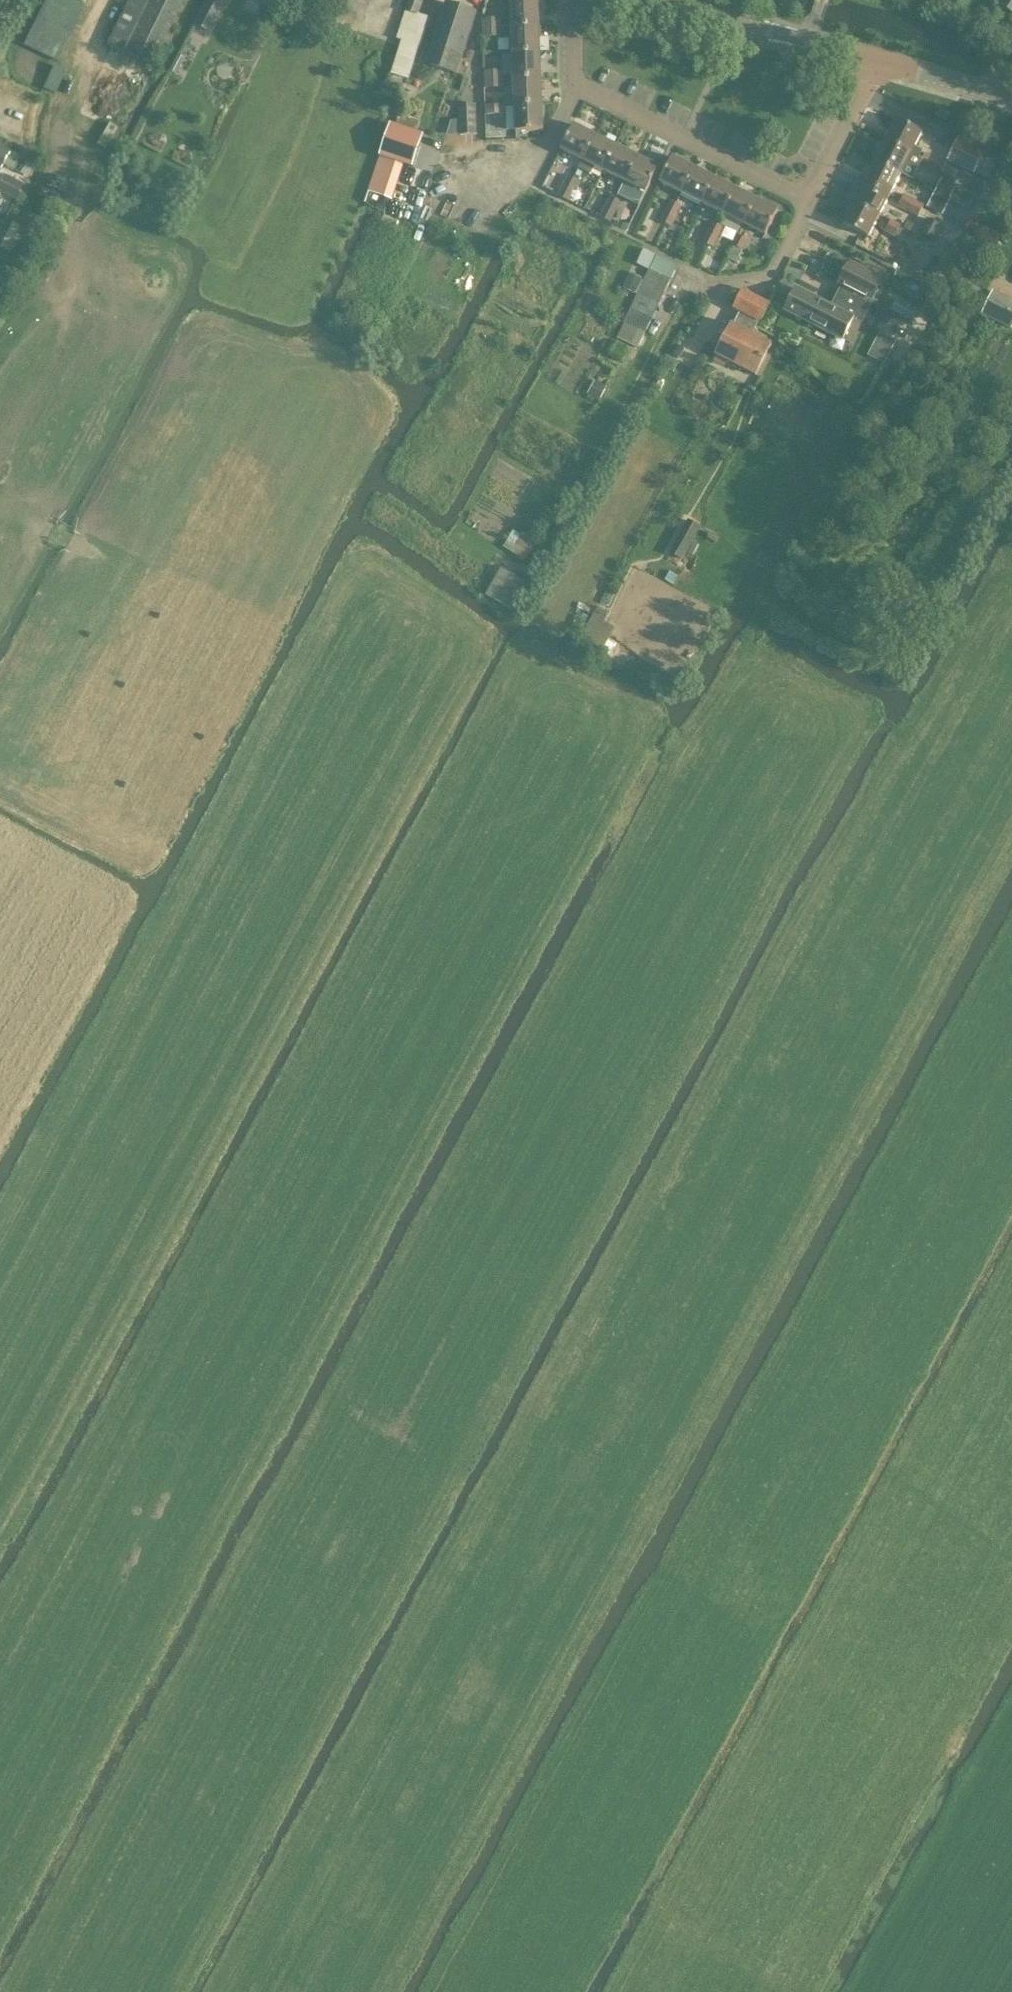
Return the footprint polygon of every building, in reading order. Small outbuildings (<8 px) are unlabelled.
[(148,63),(152,65),(183,0),(131,0),(110,44),(148,63)] [(194,25),(207,31),(220,6),(208,0),(207,0),(194,25)] [(391,74),(407,79),(427,17),(419,14),(423,0),(410,0),(407,11),(406,10),(397,38),(402,40),(391,74)] [(512,27),(539,26),(538,0),(511,0),(512,27)] [(995,2),(1011,13),(1011,0),(996,0),(995,2)] [(446,3),(426,64),(456,74),(476,13),(446,3)] [(485,28),(501,27),(500,19),(484,19),(485,28)] [(512,27),(501,27),(501,36),(501,39),(512,39),(513,53),(540,52),(539,26),(512,27)] [(501,27),(485,28),(485,36),(501,36),(501,27)] [(514,79),(541,78),(540,52),(513,53),(514,79)] [(67,70),(56,65),(45,88),(56,94),(67,70)] [(485,72),(485,80),(503,80),(503,71),(485,72)] [(515,105),(542,105),(541,78),(514,79),(515,105)] [(503,80),(485,80),(486,89),(503,88),(503,80)] [(476,135),(475,105),(459,105),(460,136),(476,135)] [(516,132),(543,131),(542,105),(515,105),(516,132)] [(503,106),(487,106),(487,115),(503,114),(503,106)] [(404,125),(417,130),(420,122),(406,117),(404,125)] [(898,119),(887,141),(912,153),(920,157),(923,151),(915,147),(923,132),(898,119)] [(105,149),(117,128),(109,123),(97,144),(105,149)] [(391,123),(380,155),(405,164),(414,167),(425,135),(391,123)] [(583,161),(595,136),(574,125),(562,150),(583,161)] [(590,175),(595,167),(604,171),(617,146),(595,136),(583,161),(579,169),(590,175)] [(973,175),(985,150),(968,142),(958,137),(945,161),(973,175)] [(901,174),(912,153),(887,141),(876,162),(901,174)] [(625,182),(638,157),(617,146),(604,171),(625,182)] [(2,165),(12,170),(19,157),(0,147),(0,170),(2,165)] [(380,157),(368,192),(392,201),(405,164),(380,155),(380,157)] [(930,169),(935,160),(925,155),(920,164),(930,169)] [(647,193),(659,167),(638,157),(625,182),(647,193)] [(681,193),(694,168),(673,157),(660,183),(681,193)] [(945,165),(935,160),(930,169),(940,174),(945,165)] [(876,162),(865,182),(890,195),(901,174),(876,162)] [(703,204),(715,179),(694,168),(681,193),(703,204)] [(0,184),(0,191),(15,199),(23,185),(5,175),(0,184)] [(574,190),(579,180),(570,175),(565,185),(574,190)] [(724,214),(736,189),(715,179),(703,204),(724,214)] [(951,198),(956,187),(942,180),(936,191),(951,198)] [(865,182),(855,203),(880,216),(890,195),(865,182)] [(569,200),(574,190),(565,185),(560,196),(569,200)] [(745,225),(757,200),(736,189),(724,214),(745,225)] [(949,200),(935,193),(928,207),(942,214),(949,200)] [(612,197),(607,208),(616,212),(621,202),(612,197)] [(908,211),(913,202),(903,197),(898,206),(908,211)] [(757,200),(745,225),(766,236),(779,211),(757,200)] [(672,202),(667,212),(676,216),(681,206),(672,202)] [(923,207),(913,202),(908,211),(918,216),(923,207)] [(869,237),(880,216),(855,203),(844,225),(869,237)] [(611,222),(616,212),(607,208),(602,218),(611,222)] [(671,226),(676,216),(667,212),(662,222),(671,226)] [(384,216),(381,223),(396,229),(398,222),(384,216)] [(934,242),(941,227),(927,220),(919,234),(934,242)] [(890,221),(886,230),(896,236),(901,227),(890,221)] [(26,229),(12,222),(0,246),(0,247),(14,254),(26,229)] [(717,237),(722,227),(713,222),(708,232),(717,237)] [(712,247),(717,237),(708,232),(703,242),(712,247)] [(742,250),(747,240),(738,235),(733,246),(742,250)] [(644,250),(637,264),(651,270),(670,279),(677,265),(657,256),(644,250)] [(839,284),(843,286),(873,301),(886,275),(868,266),(865,272),(849,264),(839,284)] [(670,279),(651,270),(644,284),(664,293),(670,279)] [(631,275),(624,288),(636,294),(643,281),(631,275)] [(644,284),(637,298),(657,307),(664,293),(644,284)] [(852,343),(873,301),(843,286),(832,308),(796,289),(785,309),(852,343)] [(759,322),(769,304),(744,291),(734,309),(759,322)] [(993,292),(983,314),(1011,327),(1011,301),(993,292)] [(631,312),(650,321),(657,307),(637,298),(631,312)] [(892,310),(913,321),(919,309),(898,298),(892,310)] [(895,312),(879,304),(873,316),(889,324),(895,312)] [(647,328),(650,321),(631,312),(624,326),(644,335),(647,328)] [(756,375),(771,344),(733,325),(717,356),(756,375)] [(637,348),(644,335),(624,326),(618,339),(637,348)] [(892,364),(903,340),(881,330),(870,354),(892,364)] [(667,369),(673,372),(678,363),(672,360),(667,369)] [(607,387),(596,381),(588,395),(600,401),(607,387)] [(693,541),(701,527),(688,520),(670,552),(683,560),(687,552),(693,541)] [(534,543),(514,531),(503,547),(524,560),(534,543)] [(693,541),(687,552),(693,555),(699,544),(693,541)] [(502,570),(497,579),(463,559),(455,573),(488,593),(487,595),(513,610),(527,585),(502,570)] [(593,617),(578,643),(599,655),(614,629),(593,617)]
